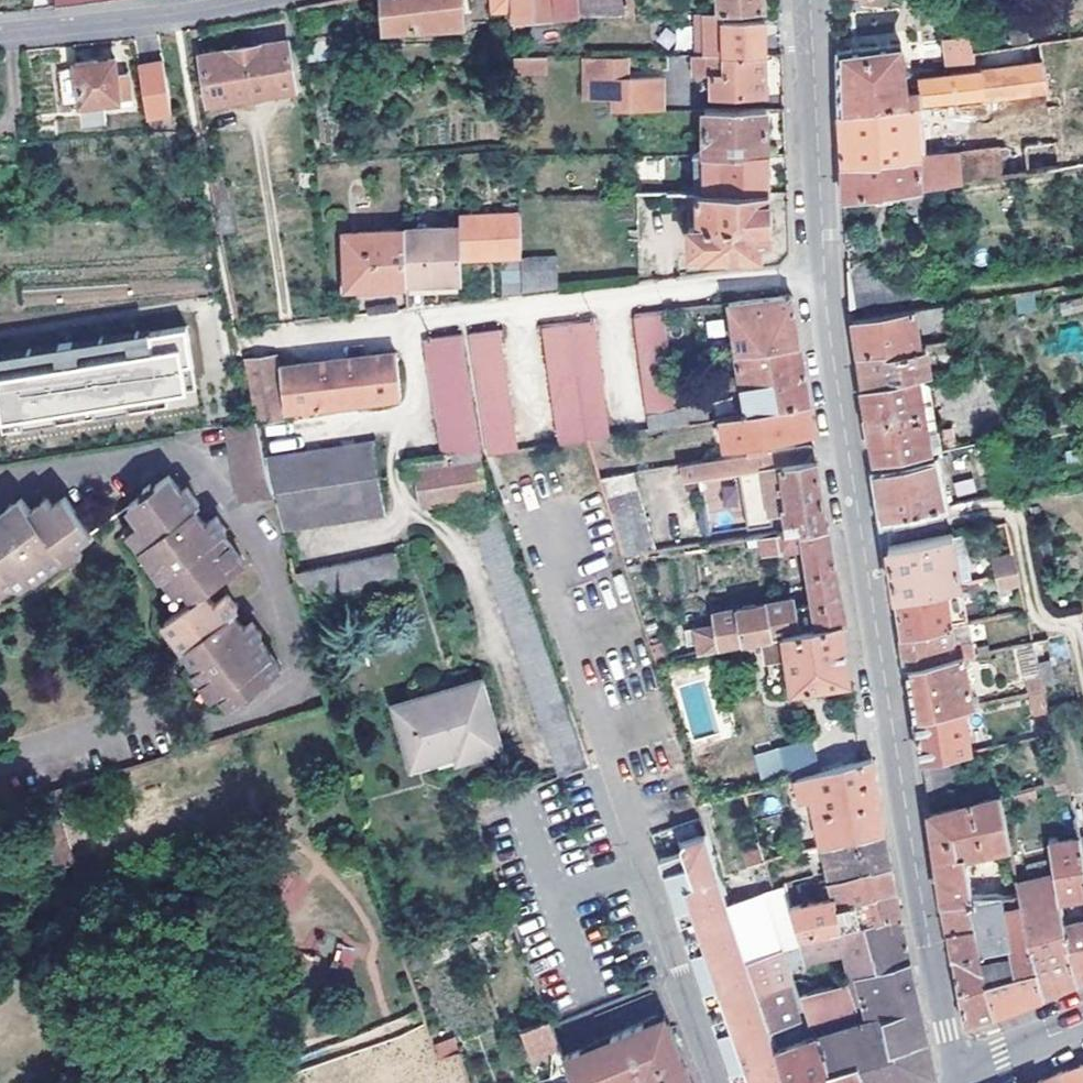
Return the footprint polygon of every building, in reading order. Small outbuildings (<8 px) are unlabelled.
[(383,4),(382,0),(356,0),(356,8),(383,4)] [(383,4),(383,39),(462,23),(461,0),(382,0),(383,4)] [(510,0),(490,0),(491,9),(510,10),(510,0)] [(510,10),(510,13),(511,19),(534,18),(533,0),(510,0),(510,10)] [(534,18),(553,17),(552,0),(533,0),(534,18)] [(553,17),(628,14),(625,0),(552,0),(553,17)] [(720,9),(723,9),(763,7),(763,0),(719,0),(720,9)] [(720,9),(690,11),(691,53),(724,53),(724,20),(723,9),(720,9)] [(724,53),(763,52),(763,19),(724,20),(724,53)] [(987,58),(985,48),(972,50),(968,35),(945,38),(948,64),(987,58)] [(208,102),(294,89),(286,38),(200,52),(208,102)] [(840,112),(918,101),(917,88),(905,90),(901,39),(838,50),(839,82),(840,112)] [(763,52),(724,53),(695,53),(695,70),(710,70),(711,93),(764,93),(763,52)] [(101,90),(130,86),(126,62),(115,63),(114,55),(73,59),(74,65),(57,69),(62,105),(78,102),(81,122),(104,119),(101,97),(101,90)] [(547,74),(545,56),(512,59),(514,77),(547,74)] [(613,76),(627,76),(626,59),(609,59),(609,76),(582,75),(582,93),(613,93),(613,76)] [(145,113),(170,112),(163,60),(137,64),(145,113)] [(918,101),(918,116),(921,115),(923,114),(926,113),(927,111),(929,109),(929,105),(929,103),(1049,89),(1044,64),(917,72),(917,88),(918,101)] [(613,93),(613,109),(660,109),(660,76),(627,76),(613,76),(613,93)] [(131,94),(130,86),(101,90),(101,97),(131,94)] [(842,164),(920,153),(918,116),(918,101),(840,112),(841,133),(842,164)] [(706,153),(767,152),(765,108),(703,109),(704,153),(706,153)] [(960,150),(965,182),(1059,164),(1055,140),(960,150)] [(965,182),(960,150),(920,153),(842,164),(843,179),(843,196),(965,182)] [(767,152),(706,153),(707,191),(767,191),(767,171),(767,152)] [(767,191),(707,191),(686,191),(686,224),(688,224),(689,251),(705,251),(706,256),(759,253),(758,240),(769,240),(768,219),(767,191)] [(522,292),(521,255),(519,212),(458,216),(458,226),(459,248),(484,246),(485,252),(499,252),(501,294),(522,292)] [(403,230),(406,284),(461,281),(460,261),(459,248),(458,226),(403,230)] [(346,287),(406,284),(403,230),(344,233),(346,287)] [(485,260),(485,252),(484,246),(459,248),(460,261),(485,260)] [(521,255),(522,292),(558,288),(556,255),(521,255)] [(871,264),(847,267),(849,305),(899,297),(894,277),(874,281),(871,264)] [(461,287),(461,281),(406,284),(406,291),(461,287)] [(1033,311),(1033,294),(1016,293),(1016,311),(1033,311)] [(735,351),(800,344),(793,294),(728,301),(735,351)] [(941,304),(913,308),(916,321),(945,317),(941,304)] [(916,321),(913,308),(851,316),(854,335),(856,352),(922,345),(922,342),(916,321)] [(646,412),(674,409),(667,362),(660,310),(632,314),(646,412)] [(587,437),(598,436),(608,435),(592,318),(570,321),(540,325),(558,442),(587,437)] [(148,401),(146,384),(163,382),(162,373),(191,370),(186,325),(149,329),(150,345),(0,362),(0,423),(148,401)] [(0,342),(0,362),(150,345),(149,329),(148,326),(0,342)] [(516,448),(497,329),(468,333),(488,452),(516,448)] [(404,472),(420,470),(425,503),(486,494),(481,458),(461,333),(424,338),(444,454),(402,461),(404,472)] [(743,414),(809,404),(805,377),(800,345),(800,344),(735,351),(735,354),(743,414)] [(922,345),(856,352),(859,370),(861,382),(916,375),(930,373),(922,345)] [(255,418),(256,421),(283,418),(282,409),(400,396),(396,353),(276,367),(275,354),(244,357),(255,413),(255,418)] [(916,375),(861,382),(868,424),(874,461),(928,452),(916,375)] [(146,384),(148,401),(165,399),(163,382),(146,384)] [(752,452),(765,450),(763,441),(811,433),(813,432),(811,421),(809,404),(743,414),(719,418),(724,445),(751,440),(752,452)] [(674,409),(646,412),(648,428),(676,425),(674,409)] [(270,485),(262,456),(256,421),(255,418),(227,422),(239,491),(270,485)] [(598,436),(587,437),(596,466),(605,464),(598,436)] [(262,456),(270,485),(282,528),(385,512),(373,441),(262,456)] [(765,450),(752,452),(679,463),(684,493),(704,490),(702,479),(739,473),(747,523),(772,519),(771,511),(785,508),(786,517),(801,514),(803,528),(826,525),(820,484),(813,443),(765,450)] [(933,463),(877,475),(879,490),(884,517),(943,504),(933,463)] [(126,524),(151,555),(148,558),(160,573),(163,571),(175,586),(183,580),(194,593),(164,617),(195,656),(192,659),(216,690),(222,685),(231,696),(281,658),(261,634),(266,630),(254,615),(245,621),(234,606),(239,603),(227,588),(213,599),(203,586),(242,555),(219,526),(224,523),(213,510),(202,518),(190,502),(195,498),(182,481),(176,485),(162,468),(125,498),(137,515),(126,524)] [(598,475),(623,553),(654,548),(631,470),(598,475)] [(12,573),(15,578),(30,568),(33,570),(62,549),(64,551),(81,538),(78,533),(89,525),(62,491),(50,499),(44,491),(27,503),(19,493),(0,506),(0,582),(12,573)] [(706,510),(696,511),(698,531),(709,530),(706,510)] [(562,773),(590,766),(502,511),(474,521),(562,773)] [(801,514),(786,517),(788,531),(802,528),(803,528),(801,514)] [(788,531),(773,533),(777,553),(804,547),(816,614),(796,617),(792,596),(714,610),(716,623),(696,627),(700,651),(768,638),(780,636),(840,625),(846,624),(838,573),(831,538),(829,525),(826,525),(803,528),(802,528),(788,531)] [(895,596),(947,587),(960,585),(950,534),(887,547),(891,570),(895,596)] [(300,597),(395,582),(390,552),(292,566),(300,597)] [(999,577),(1018,574),(1014,555),(995,560),(999,577)] [(1018,574),(999,577),(1002,591),(1022,588),(1018,574)] [(947,587),(895,596),(899,617),(902,633),(954,624),(947,587)] [(954,624),(902,633),(905,652),(907,667),(964,658),(979,654),(977,640),(957,642),(954,624)] [(840,625),(780,636),(790,691),(850,682),(845,653),(840,625)] [(1029,691),(1045,688),(1034,640),(1018,645),(1029,691)] [(964,658),(907,667),(910,689),(914,715),(968,705),(976,704),(964,658)] [(460,757),(501,744),(482,678),(437,691),(438,696),(398,707),(413,763),(457,751),(460,757)] [(968,705),(914,715),(918,736),(921,758),(959,752),(970,750),(964,713),(969,712),(968,705)] [(754,754),(759,778),(817,764),(812,740),(754,754)] [(959,752),(921,758),(924,777),(927,795),(964,788),(959,752)] [(822,845),(885,831),(877,789),(872,758),(794,779),(799,802),(810,799),(822,845)] [(934,846),(943,901),(973,898),(966,854),(1011,844),(1001,793),(929,813),(934,846)] [(40,825),(51,866),(71,861),(61,820),(40,825)] [(731,904),(708,830),(680,840),(682,847),(660,855),(708,1001),(715,998),(719,1010),(711,1013),(735,1082),(789,1082),(778,1049),(771,1029),(731,904)] [(830,877),(891,865),(888,850),(885,831),(822,845),(830,877)] [(1080,835),(1079,831),(1049,839),(1056,887),(1062,910),(1082,906),(1082,851),(1080,835)] [(835,895),(836,901),(896,890),(894,879),(891,865),(830,877),(835,895)] [(789,889),(790,891),(799,889),(796,876),(786,879),(789,889)] [(1082,979),(1069,925),(1066,926),(1062,910),(1056,887),(1020,892),(1044,995),(1067,986),(1082,979)] [(731,904),(771,1029),(805,1018),(783,947),(804,941),(802,934),(793,903),(790,891),(789,889),(731,904)] [(836,901),(843,927),(869,922),(900,914),(898,902),(896,890),(836,901)] [(973,898),(979,926),(983,952),(985,964),(1006,960),(1009,974),(988,980),(995,1013),(1014,1006),(1023,1003),(1044,995),(1020,892),(973,898)] [(802,934),(843,927),(836,901),(835,895),(793,903),(802,934)] [(973,898),(943,901),(946,919),(948,932),(979,926),(973,898)] [(1062,910),(1066,926),(1069,925),(1082,921),(1082,906),(1062,910)] [(900,914),(869,922),(879,969),(910,960),(905,936),(900,914)] [(1069,925),(1082,979),(1082,921),(1069,925)] [(843,927),(802,934),(804,941),(808,955),(848,944),(857,976),(879,969),(869,922),(843,927)] [(979,926),(948,932),(950,944),(952,957),(983,952),(979,926)] [(808,955),(804,941),(783,947),(805,1018),(771,1029),(778,1049),(824,1033),(815,1020),(807,991),(857,976),(848,944),(808,955)] [(352,968),(355,950),(336,947),(333,965),(352,968)] [(983,952),(952,957),(964,1022),(970,1020),(981,1017),(995,1013),(988,980),(985,964),(983,952)] [(910,960),(879,969),(857,976),(807,991),(815,1020),(824,1033),(836,1077),(863,1066),(929,1039),(921,1005),(910,960)] [(1006,960),(985,964),(988,980),(1009,974),(1006,960)] [(674,1008),(652,1017),(656,1024),(677,1016),(674,1008)] [(549,1014),(521,1024),(530,1052),(559,1042),(549,1014)] [(563,1052),(574,1080),(575,1082),(674,1082),(673,1079),(696,1070),(677,1016),(656,1024),(652,1017),(611,1033),(614,1041),(583,1053),(580,1046),(563,1052)] [(580,1046),(583,1053),(614,1041),(611,1033),(580,1046)] [(778,1049),(789,1082),(866,1082),(863,1066),(836,1077),(824,1033),(778,1049)] [(433,1042),(438,1055),(458,1048),(453,1035),(433,1042)] [(863,1066),(866,1082),(921,1082),(938,1077),(936,1068),(930,1045),(929,1039),(863,1066)] [(1062,1082),(1082,1082),(1082,1064),(1073,1067),(1060,1072),(1062,1082)] [(673,1079),(674,1082),(700,1082),(696,1070),(673,1079)] [(1043,1082),(1062,1082),(1060,1072),(1049,1077),(1043,1080),(1043,1082)]
